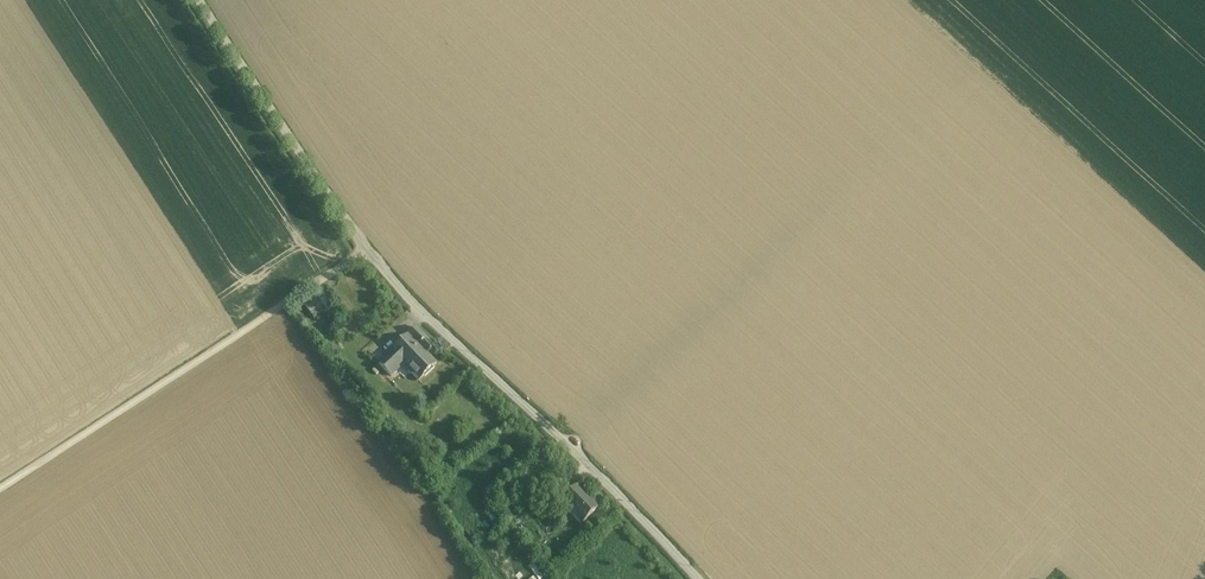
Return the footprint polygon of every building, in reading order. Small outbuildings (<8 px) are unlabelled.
[(440,349),(420,328),(378,366),(393,381),(407,368),(424,386),(443,367),(432,356),(440,349)] [(583,527),(603,507),(582,487),(562,506),(583,527)] [(533,563),(529,566),(540,578),(543,575),(533,563)]
